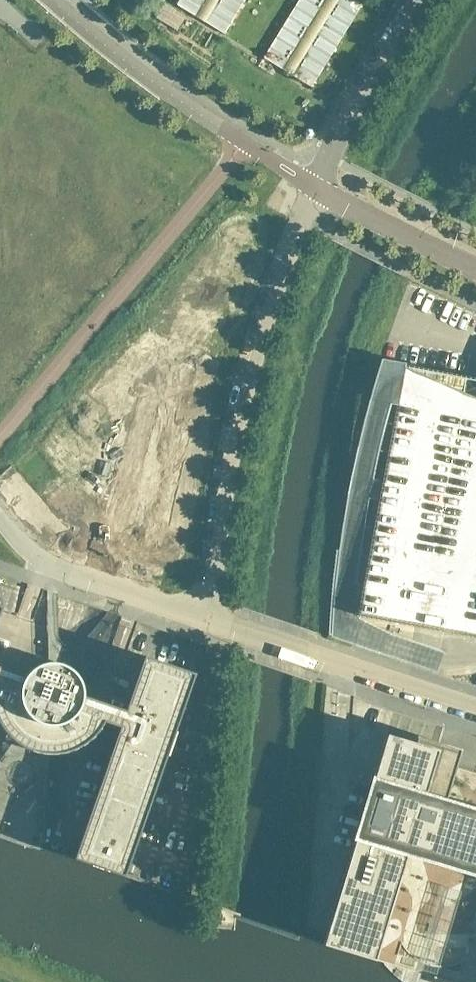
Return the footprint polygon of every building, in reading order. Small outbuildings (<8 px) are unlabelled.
[(230,41),(252,0),(186,0),(178,14),(230,41)] [(264,68),(316,96),(363,7),(356,3),(357,0),(300,0),(264,68)] [(404,365),(358,614),(475,636),(475,379),(404,365)] [(103,721),(119,726),(73,858),(124,875),(195,673),(144,655),(125,710),(83,695),(83,693),(83,690),(82,687),(82,685),(81,683),(80,680),(79,678),(78,676),(76,674),(75,672),(73,670),(70,668),(67,666),(65,665),(61,663),(57,662),(54,661),(51,661),(48,661),(46,662),(41,663),(37,664),(34,666),(32,667),(30,669),(28,671),(26,674),(25,675),(0,666),(0,724),(2,727),(3,729),(6,732),(10,737),(13,739),(17,742),(22,745),(27,748),(31,749),(36,751),(41,752),(47,753),(52,753),(56,753),(62,752),(68,750),(72,749),(76,747),(82,744),(85,741),(90,737),(94,735),(96,731),(98,730),(101,725),(103,721)] [(443,807),(461,748),(416,735),(416,736),(417,737),(415,742),(386,733),(366,802),(361,800),(357,812),(362,813),(323,944),(375,959),(409,845),(475,865),(475,818),(443,807)]
